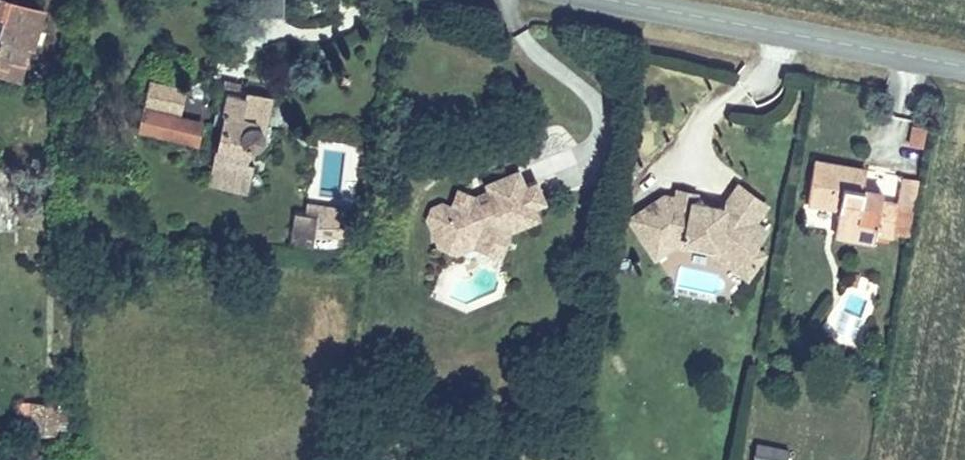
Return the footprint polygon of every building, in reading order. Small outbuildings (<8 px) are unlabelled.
[(35,0),(0,0),(0,61),(21,66),(38,1),(35,0)] [(178,112),(184,81),(148,73),(142,104),(178,112)] [(254,146),(265,94),(220,85),(213,111),(221,112),(213,156),(242,160),(246,144),(254,146)] [(269,96),(265,94),(254,146),(257,147),(269,96)] [(920,148),(926,126),(909,121),(903,143),(920,148)] [(527,146),(507,151),(496,225),(513,204),(541,197),(540,182),(550,179),(546,160),(529,163),(527,146)] [(496,225),(507,151),(492,154),(492,165),(471,167),(462,160),(455,175),(449,175),(444,170),(434,173),(432,191),(445,192),(452,205),(467,200),(474,213),(496,225)] [(882,224),(902,228),(906,205),(890,201),(890,189),(862,183),(864,167),(829,160),(823,198),(851,204),(847,230),(879,237),(882,224)] [(691,185),(679,183),(645,205),(666,236),(685,223),(689,229),(728,237),(762,261),(778,238),(768,231),(779,215),(768,207),(780,190),(753,171),(737,194),(718,190),(718,189),(718,187),(717,187),(716,186),(716,185),(715,185),(713,184),(712,184),(710,185),(709,185),(708,186),(708,187),(707,188),(691,185)] [(709,185),(710,180),(692,176),(691,185),(707,188),(708,187),(708,186),(709,185)] [(445,192),(432,191),(442,215),(450,219),(474,213),(467,200),(452,205),(445,192)] [(906,205),(902,228),(918,232),(922,209),(906,205)] [(670,242),(689,229),(685,223),(666,236),(670,242)] [(855,343),(866,299),(849,294),(838,339),(855,343)] [(63,395),(52,397),(53,424),(65,423),(63,395)] [(53,424),(52,397),(27,398),(28,425),(53,424)] [(798,453),(767,449),(765,459),(796,459),(798,453)]
